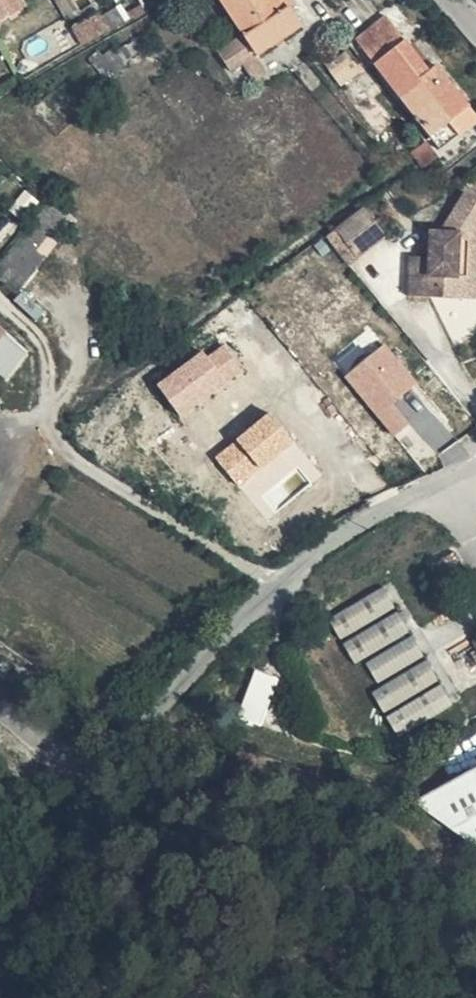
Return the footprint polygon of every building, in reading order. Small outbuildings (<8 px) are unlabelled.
[(21,0),(3,0),(0,2),(0,4),(7,15),(23,4),(21,0)] [(257,55),(299,27),(288,9),(292,5),(289,0),(220,0),(243,35),(219,51),(232,71),(241,65),(257,55)] [(127,20),(144,9),(141,4),(124,14),(127,20)] [(84,50),(111,33),(101,17),(75,33),(84,50)] [(428,136),(467,106),(436,67),(427,73),(385,20),(353,40),(428,136)] [(111,74),(120,65),(101,47),(92,56),(111,74)] [(35,67),(47,59),(40,48),(28,55),(35,67)] [(337,78),(355,59),(347,51),(329,70),(337,78)] [(269,72),(257,55),(241,65),(252,83),(269,72)] [(467,106),(428,136),(439,150),(475,120),(475,119),(467,106)] [(421,142),(410,151),(423,166),(433,158),(421,142)] [(475,228),(475,200),(466,194),(440,230),(430,230),(429,254),(421,254),(408,254),(406,295),(467,297),(468,239),(475,228)] [(52,200),(0,264),(0,281),(14,292),(74,218),(52,200)] [(335,230),(357,257),(385,234),(363,207),(335,230)] [(468,239),(467,297),(475,297),(475,228),(468,239)] [(429,254),(430,230),(422,229),(421,254),(429,254)] [(335,230),(326,237),(349,264),(357,257),(335,230)] [(368,330),(335,357),(346,372),(380,345),(368,330)] [(5,378),(25,354),(0,334),(0,374),(5,378)] [(391,403),(417,382),(384,342),(343,375),(393,434),(407,423),(391,403)] [(203,352),(158,386),(182,417),(245,369),(226,345),(208,358),(203,352)] [(268,415),(216,457),(239,484),(292,442),(268,415)] [(382,589),(332,618),(353,632),(394,608),(382,589)] [(396,613),(358,636),(377,652),(408,632),(396,613)] [(353,632),(332,618),(328,621),(340,640),(353,632)] [(377,652),(358,636),(343,645),(355,665),(377,652)] [(381,654),(400,670),(422,656),(410,636),(381,654)] [(377,684),(400,670),(381,654),(365,663),(377,684)] [(417,684),(432,671),(425,661),(404,674),(417,684)] [(438,681),(432,671),(417,684),(404,674),(372,694),(384,714),(438,681)] [(261,724),(276,680),(253,672),(239,718),(261,724)] [(452,706),(440,685),(387,718),(399,738),(452,706)] [(464,775),(412,803),(475,850),(475,768),(464,775)]
